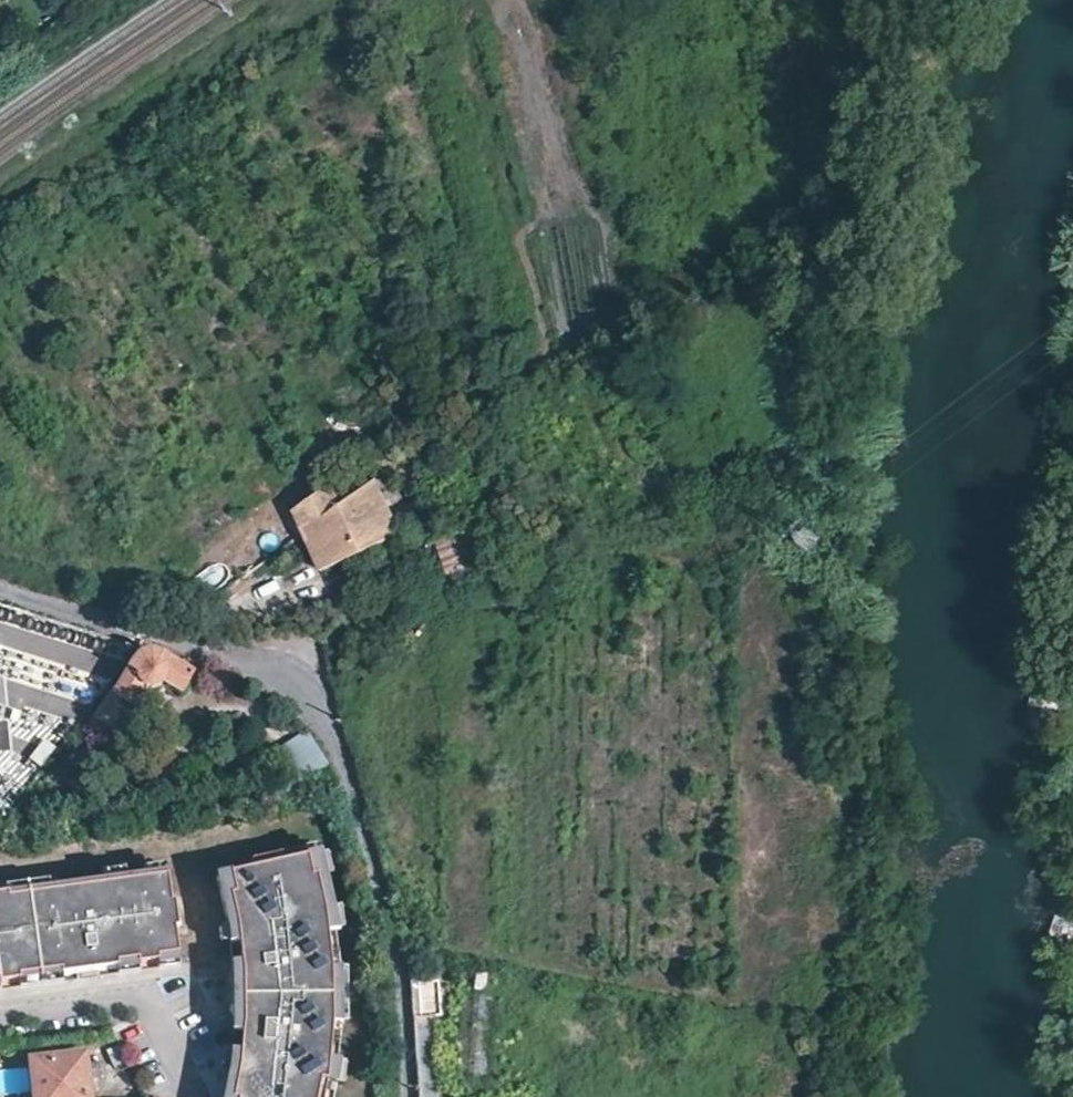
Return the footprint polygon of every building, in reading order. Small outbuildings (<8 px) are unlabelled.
[(891,183),(897,173),(887,166),(880,176),(891,183)] [(295,512),(303,529),(323,568),(416,525),(392,472),(359,494),(348,482),(295,512)] [(489,522),(473,525),(481,569),(497,564),(489,522)] [(400,585),(403,599),(422,593),(417,580),(400,585)] [(141,651),(137,654),(102,712),(118,722),(143,682),(149,684),(154,683),(160,680),(161,678),(180,691),(191,673),(157,652),(152,649),(147,649),(141,651)] [(299,781),(328,766),(310,731),(281,745),(299,781)] [(52,784),(64,766),(52,759),(40,777),(52,784)] [(308,850),(317,877),(325,875),(317,847),(308,850)] [(223,870),(227,889),(231,906),(235,927),(237,947),(240,967),(241,983),(241,1000),(241,1021),(240,1047),(237,1072),(232,1094),(232,1096),(332,1096),(335,1085),(337,1054),(339,1027),(339,975),(337,958),(334,941),(330,923),(324,904),(317,877),(308,850),(223,870)] [(179,968),(174,933),(177,932),(173,906),(170,906),(167,880),(146,882),(146,878),(0,897),(0,992),(179,968)] [(352,975),(339,975),(339,1027),(351,1027),(352,975)] [(34,1096),(86,1096),(82,1057),(31,1061),(34,1096)]
